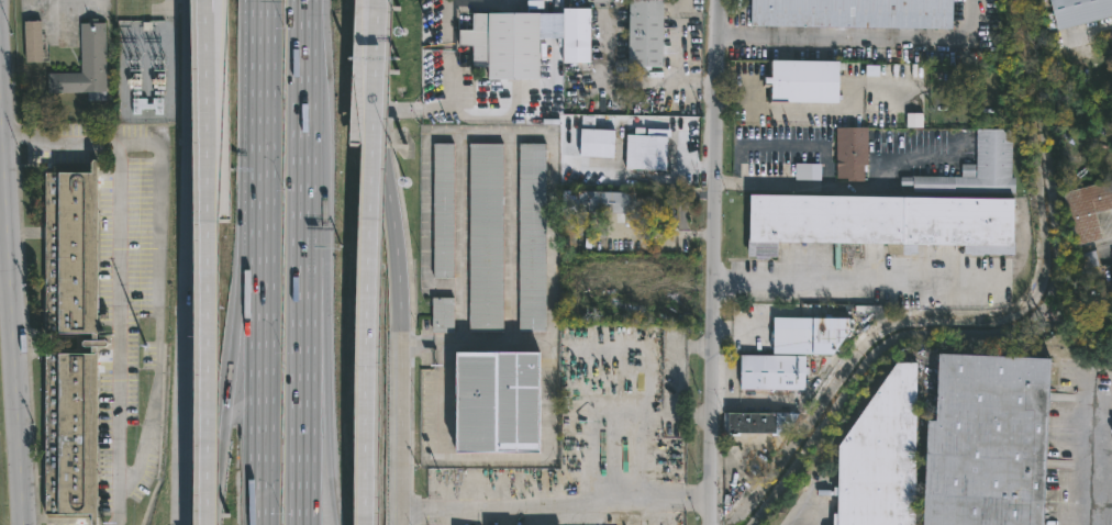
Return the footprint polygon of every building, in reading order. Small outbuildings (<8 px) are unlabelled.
[(531,12),(531,0),(547,0),(547,11),(545,11),(545,21),(542,21),(542,79),(491,79),(491,67),(475,67),(475,46),(462,46),(462,30),(475,30),(474,13),(531,12)] [(631,67),(632,0),(666,0),(665,67),(652,67),(652,72),(644,72),(644,67),(631,67)] [(754,26),(754,0),(956,0),(956,30),(754,26)] [(1061,30),(1054,0),(1111,0),(1111,17),(1061,30)] [(590,64),(563,64),(563,9),(589,9),(590,64)] [(99,19),(99,23),(105,23),(107,101),(88,101),(88,92),(48,92),(48,74),(81,74),(81,23),(88,23),(88,19),(99,19)] [(38,20),(38,22),(42,21),(43,63),(26,63),(24,22),(38,20)] [(835,63),(835,102),(768,101),(768,83),(760,83),(761,77),(768,77),(768,60),(835,60),(835,63)] [(865,178),(838,178),(838,127),(869,129),(869,166),(868,171),(865,171),(865,178)] [(615,154),(615,158),(581,157),(583,129),(616,130),(615,154)] [(674,130),(672,137),(670,137),(668,171),(626,169),(629,135),(648,136),(648,129),(674,130)] [(1014,159),(1014,179),(1019,179),(1018,194),(915,190),(915,187),(902,187),(902,177),(925,177),(926,170),(941,170),(939,177),(963,178),(963,165),(978,165),(978,130),(1014,130),(1014,159)] [(455,278),(434,278),(434,144),(455,144),(455,278)] [(546,333),(520,333),(521,144),(547,144),(546,333)] [(504,333),(470,333),(470,145),(504,145),(504,333)] [(100,354),(99,524),(93,524),(93,516),(89,516),(87,518),(47,518),(45,515),(46,354),(92,355),(92,348),(85,347),(82,345),(85,342),(93,342),(93,335),(46,335),(46,174),(93,174),(93,163),(97,160),(100,163),(100,325),(99,342),(107,342),(110,345),(107,348),(99,348),(99,354),(100,354)] [(822,181),(797,181),(797,164),(823,165),(822,181)] [(1061,193),(1111,180),(1111,209),(1093,214),(1100,239),(1083,244),(1075,246),(1061,193)] [(675,199),(675,215),(683,215),(682,230),(647,230),(648,209),(637,209),(637,213),(580,212),(580,191),(637,193),(637,198),(675,199)] [(1012,200),(1011,256),(960,255),(960,245),(914,244),(913,255),(907,254),(907,256),(882,254),(882,244),(774,242),(774,258),(764,257),(764,260),(752,260),(752,257),(748,257),(748,256),(743,256),(743,235),(746,235),(746,196),(1012,200)] [(455,333),(433,333),(433,299),(455,299),(455,333)] [(833,356),(770,355),(771,319),(848,320),(848,334),(833,356)] [(1049,386),(1043,524),(923,524),(927,422),(935,422),(938,355),(1050,360),(1049,386)] [(535,457),(452,456),(452,356),(536,356),(535,457)] [(802,391),(737,391),(737,356),(802,356),(802,391)] [(916,364),(915,524),(831,524),(832,514),(837,514),(837,496),(832,496),(832,489),(837,489),(837,447),(897,364),(916,364)] [(791,432),(791,436),(779,436),(779,434),(742,433),(742,437),(725,437),(725,413),(801,414),(801,432),(791,432)]
